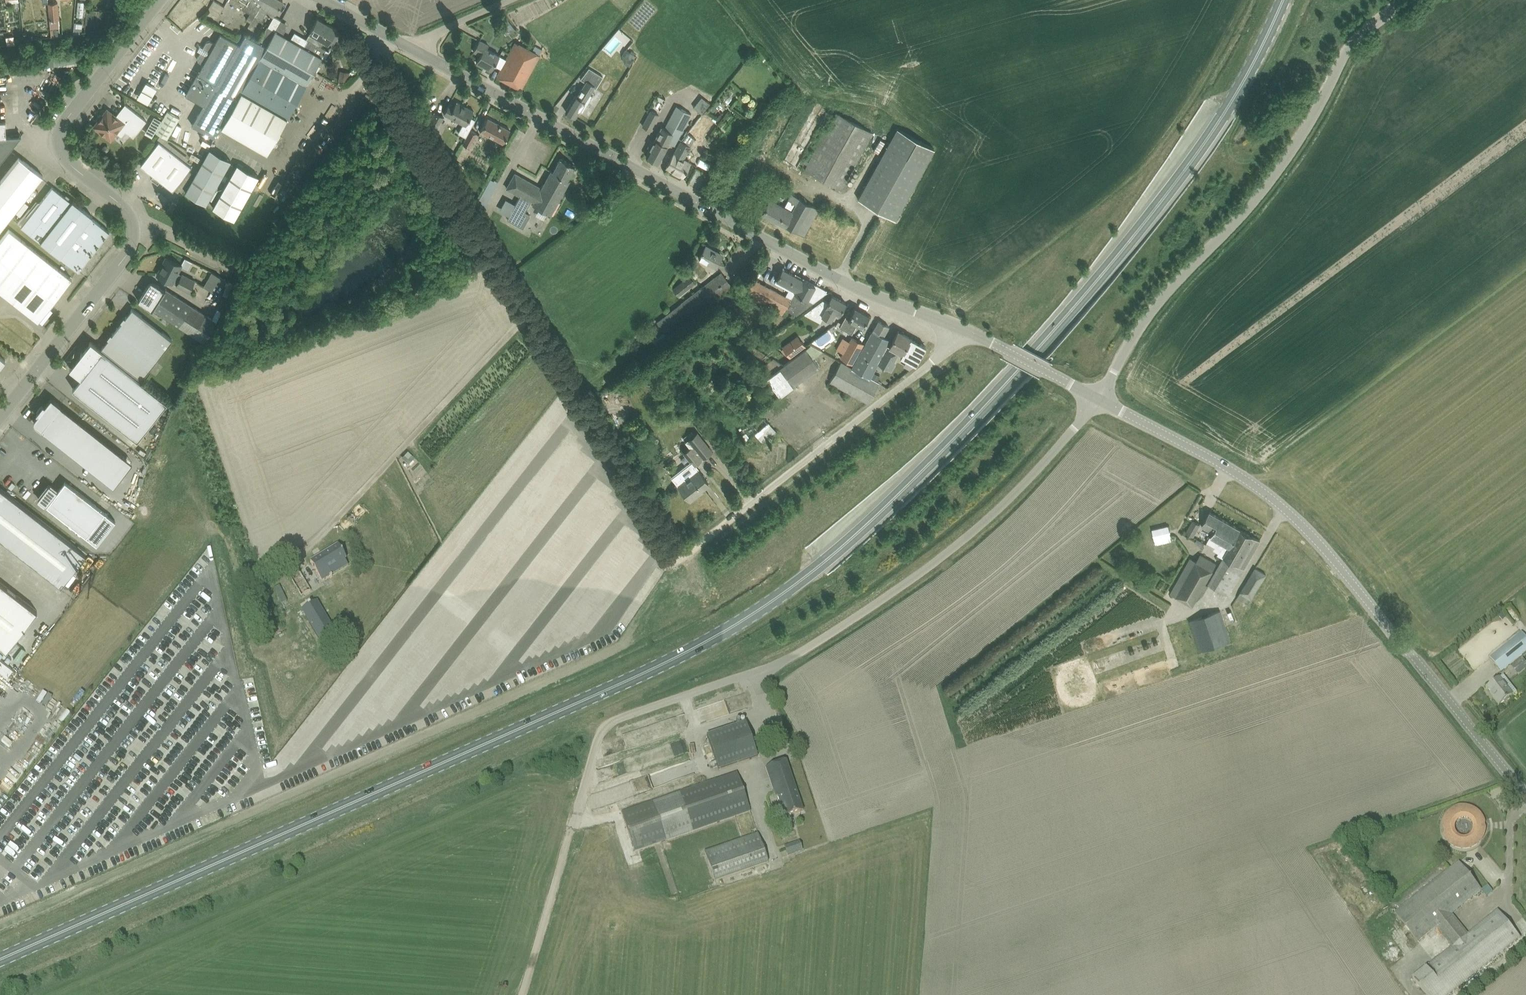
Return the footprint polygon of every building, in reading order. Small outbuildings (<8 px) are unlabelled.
[(216,15),(218,16),(224,6),(214,0),(208,10),(203,18),(212,23),(216,15)] [(236,5),(250,12),(246,19),(242,27),(246,29),(249,23),(250,21),(251,21),(254,15),(255,15),(261,5),(263,0),(227,0),(236,5)] [(255,15),(262,19),(266,13),(273,17),(283,0),(263,0),(261,5),(255,15)] [(57,2),(48,2),(50,19),(50,28),(57,28),(59,27),(59,18),(57,2)] [(507,36),(515,29),(504,15),(496,21),(507,36)] [(301,94),(326,49),(321,46),(324,40),(330,44),(333,45),(340,32),(338,31),(335,30),(336,28),(318,17),(309,32),(310,32),(306,39),(308,40),(304,47),(276,30),(241,90),(256,99),(236,135),(267,152),(301,94)] [(75,22),(73,33),(81,32),(83,23),(75,22)] [(192,124),(201,129),(214,137),(221,126),(241,90),(276,30),(275,30),(267,26),(258,41),(245,34),(240,44),(221,33),(215,43),(210,40),(206,41),(203,47),(200,45),(198,49),(200,51),(197,57),(198,61),(203,64),(186,94),(204,104),(192,124)] [(491,70),(500,55),(487,48),(488,45),(479,40),(473,51),(480,55),(476,62),(491,70)] [(497,76),(521,89),(539,55),(516,42),(497,76)] [(575,117),(579,110),(582,112),(593,95),(590,93),(594,87),(596,88),(603,76),(589,67),(580,79),(586,82),(577,96),(575,95),(566,111),(575,117)] [(135,97),(147,102),(155,86),(143,80),(135,97)] [(474,110),(457,101),(454,105),(449,103),(444,114),(463,124),(459,133),(467,137),(470,129),(476,119),(471,116),(474,110)] [(111,139),(116,132),(121,135),(125,130),(134,137),(147,121),(125,104),(127,106),(118,118),(107,109),(94,126),(111,139)] [(683,129),(688,121),(692,114),(677,106),(665,129),(662,127),(647,155),(658,162),(669,142),(674,145),(683,129)] [(167,110),(155,132),(161,135),(167,139),(180,117),(167,110)] [(651,130),(659,114),(650,110),(642,126),(651,130)] [(426,127),(436,132),(444,116),(434,111),(426,127)] [(804,169),(808,172),(843,191),(873,132),(836,112),(808,161),(804,159),(803,162),(807,165),(804,169)] [(487,118),(481,130),(503,143),(510,130),(487,118)] [(683,175),(690,162),(683,159),(691,145),(690,145),(694,137),(698,141),(706,132),(708,127),(701,121),(697,125),(697,124),(688,133),(687,132),(681,140),(666,167),(683,175)] [(934,149),(897,128),(858,199),(895,219),(934,149)] [(467,137),(463,144),(469,147),(477,133),(470,129),(467,137)] [(153,130),(149,137),(155,141),(161,135),(155,132),(153,130)] [(17,141),(21,135),(6,136),(0,136),(0,162),(17,141)] [(173,190),(179,182),(191,166),(159,141),(141,164),(153,174),(151,177),(158,183),(160,180),(173,190)] [(210,148),(185,191),(206,203),(231,160),(210,148)] [(43,175),(19,157),(0,181),(0,230),(43,175)] [(551,170),(541,188),(534,202),(534,203),(532,205),(550,215),(564,189),(569,180),(568,179),(575,166),(561,158),(553,171),(551,170)] [(259,176),(237,164),(213,207),(234,219),(259,176)] [(523,227),(530,215),(525,212),(531,201),(534,202),(541,188),(515,173),(507,188),(520,196),(507,218),(523,227)] [(603,182),(591,175),(587,180),(600,187),(603,182)] [(30,207),(18,222),(22,225),(21,226),(40,241),(70,264),(78,271),(109,231),(91,217),(92,216),(73,200),(72,202),(52,186),(34,210),(30,207)] [(797,231),(804,235),(818,209),(790,194),(784,206),(770,198),(762,212),(797,232),(797,231)] [(31,315),(38,321),(72,278),(9,229),(0,240),(0,290),(31,315)] [(716,267),(717,264),(722,256),(713,251),(714,249),(706,245),(699,258),(716,267)] [(157,274),(172,282),(173,282),(177,284),(177,285),(189,291),(195,280),(178,272),(182,264),(166,257),(162,265),(164,266),(159,275),(157,274)] [(785,309),(796,315),(827,292),(802,278),(802,279),(782,268),(774,282),(788,290),(785,295),(751,277),(742,293),(782,315),(785,309)] [(210,289),(219,275),(211,271),(203,285),(210,289)] [(722,272),(714,278),(657,322),(667,335),(724,292),(732,286),(722,272)] [(678,296),(695,283),(689,275),(672,287),(678,296)] [(216,320),(217,321),(231,290),(227,288),(212,318),(165,288),(164,289),(161,287),(154,282),(149,283),(138,300),(152,309),(153,309),(204,342),(216,320)] [(822,300),(811,308),(822,313),(821,315),(830,319),(835,311),(839,314),(846,302),(832,295),(828,302),(822,300)] [(855,307),(854,307),(852,312),(849,310),(840,327),(852,333),(857,324),(863,327),(869,315),(855,307)] [(117,328),(157,359),(172,339),(132,308),(117,328)] [(870,379),(870,378),(877,365),(878,363),(890,339),(883,335),(889,326),(879,320),(852,367),(851,370),(870,379)] [(763,337),(770,332),(764,324),(757,329),(763,337)] [(102,347),(109,353),(141,378),(157,359),(117,328),(102,347)] [(926,346),(900,331),(898,330),(889,346),(888,345),(891,339),(890,339),(878,363),(891,371),(895,363),(894,362),(899,353),(901,354),(900,356),(915,364),(926,346)] [(798,336),(783,347),(790,356),(805,345),(798,336)] [(852,336),(840,357),(852,364),(864,343),(852,336)] [(70,368),(81,377),(73,388),(137,439),(167,401),(103,350),(91,341),(70,368)] [(819,366),(812,357),(822,351),(811,345),(806,348),(784,365),(774,358),(760,367),(767,377),(779,395),(819,366)] [(751,346),(748,350),(751,351),(765,361),(769,356),(754,346),(753,348),(751,346)] [(830,381),(867,402),(868,403),(879,383),(870,378),(870,379),(851,370),(852,367),(841,361),(830,381)] [(736,383),(740,388),(755,375),(752,370),(736,383)] [(647,376),(645,383),(652,385),(653,378),(647,376)] [(35,419),(34,421),(34,422),(35,424),(36,425),(97,473),(117,449),(51,397),(45,405),(44,404),(43,404),(36,412),(37,413),(38,414),(35,417),(35,419)] [(755,433),(763,442),(776,430),(768,421),(755,433)] [(694,465),(712,451),(697,432),(686,440),(691,446),(684,452),(691,462),(671,477),(677,485),(690,500),(696,495),(695,493),(708,482),(698,469),(694,465)] [(49,484),(38,498),(46,504),(47,504),(47,505),(97,544),(115,520),(65,481),(58,491),(57,490),(49,484)] [(61,585),(86,554),(0,487),(0,538),(61,585)] [(1212,533),(1210,536),(1219,541),(1229,523),(1210,511),(1201,526),(1212,533)] [(1185,532),(1193,536),(1200,524),(1192,520),(1185,532)] [(1260,540),(1229,523),(1219,541),(1210,536),(1207,541),(1215,546),(1213,548),(1218,551),(1217,553),(1223,556),(1208,583),(1229,594),(1260,540)] [(1156,544),(1172,540),(1168,526),(1152,530),(1156,544)] [(337,546),(309,562),(312,567),(314,565),(316,568),(314,569),(321,582),(329,577),(329,578),(331,577),(331,576),(346,566),(347,566),(344,560),(345,559),(337,546)] [(1190,557),(1170,593),(1192,605),(1199,593),(1202,595),(1208,584),(1205,582),(1216,563),(1200,554),(1197,560),(1190,557)] [(1236,598),(1246,604),(1247,604),(1249,601),(1252,603),(1253,600),(1250,599),(1266,574),(1255,567),(1236,598)] [(298,571),(288,576),(301,597),(310,591),(309,591),(302,579),(298,571)] [(6,649),(37,610),(0,581),(0,644),(6,649)] [(316,601),(301,610),(320,642),(335,633),(316,601)] [(1190,620),(1200,651),(1230,641),(1220,610),(1190,620)] [(1508,666),(1525,652),(1525,638),(1521,633),(1496,652),(1489,658),(1500,672),(1508,666)] [(1510,667),(1517,675),(1524,668),(1519,660),(1510,667)] [(3,667),(11,673),(14,669),(6,663),(3,667)] [(1489,695),(1498,706),(1511,696),(1498,679),(1487,688),(1490,693),(1489,695)] [(718,771),(756,758),(745,723),(706,737),(718,771)] [(785,762),(764,769),(774,797),(776,797),(783,818),(802,812),(785,762)] [(690,832),(743,814),(749,812),(736,773),(726,776),(620,813),(634,852),(690,832)] [(704,853),(713,881),(767,863),(757,834),(704,853)] [(792,855),(800,854),(798,844),(790,846),(792,855)] [(1511,945),(1519,938),(1496,910),(1467,934),(1451,914),(1480,891),(1458,863),(1394,914),(1417,942),(1435,927),(1451,947),(1411,978),(1425,994),(1450,994),(1511,945)]
